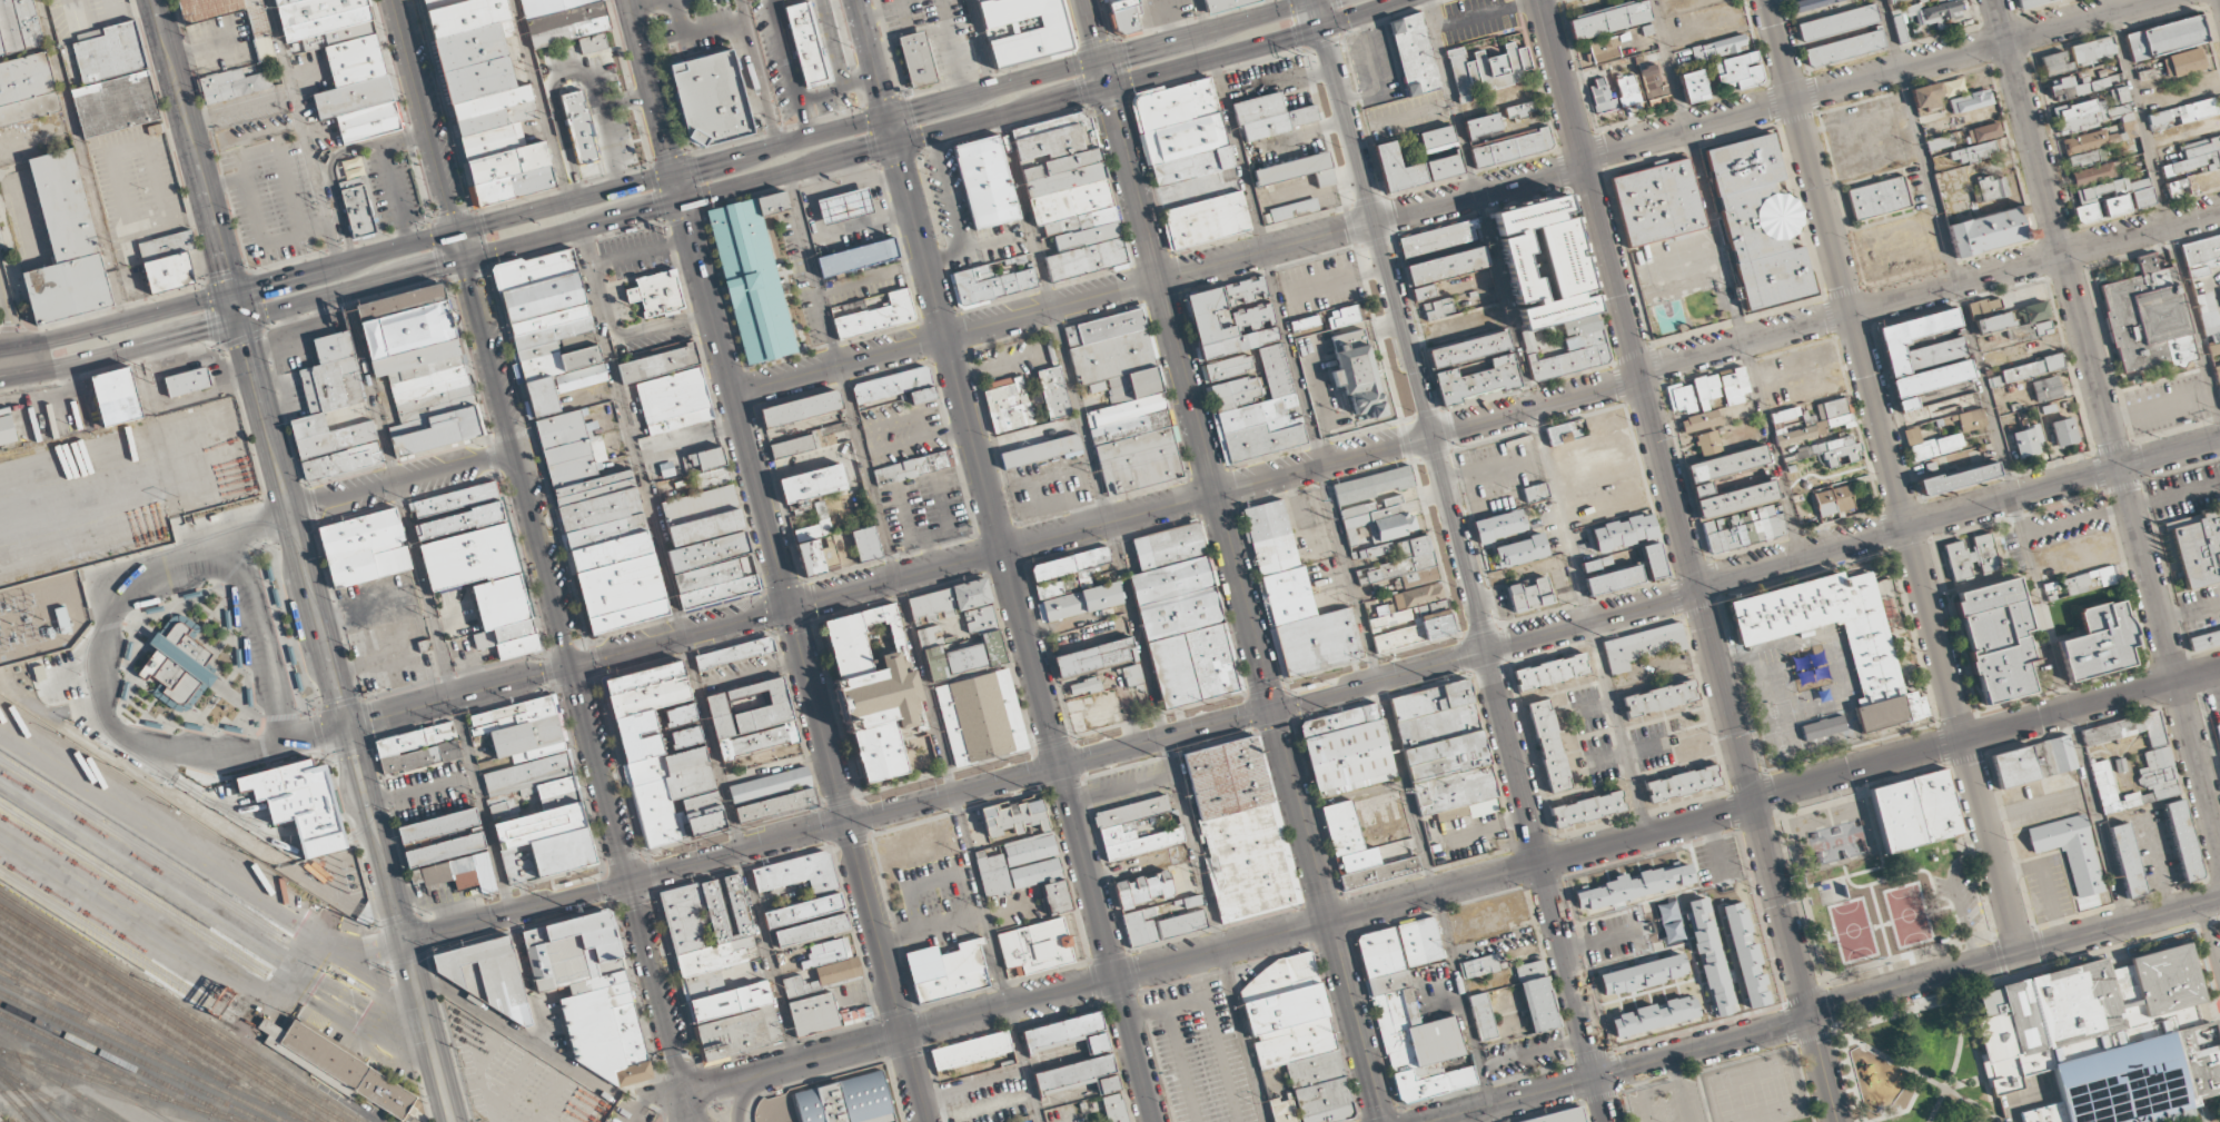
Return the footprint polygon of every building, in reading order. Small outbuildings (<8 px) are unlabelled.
[(47,44),(0,58),(0,0),(34,0),(47,44)] [(200,79),(180,0),(262,0),(277,61),(268,63),(269,70),(244,78),(240,68),(200,79)] [(287,56),(273,0),(368,0),(402,128),(341,143),(335,117),(318,120),(311,95),(334,89),(323,47),(287,56)] [(426,11),(470,0),(502,0),(507,19),(434,39),(426,11)] [(534,49),(611,29),(604,0),(519,0),(534,49)] [(836,85),(806,92),(784,8),(814,0),(836,85)] [(1064,0),(999,0),(982,4),(999,70),(1078,50),(1064,0)] [(1108,1),(1112,0),(1136,0),(1140,14),(1134,17),(1139,31),(1123,37),(1116,32),(1108,1)] [(1209,13),(1257,0),(1205,0),(1209,13)] [(1647,0),(1633,0),(1567,17),(1573,41),(1653,21),(1647,0)] [(1791,1),(1793,12),(1847,0),(1798,0),(1791,1)] [(1897,43),(1908,41),(1903,18),(1915,15),(1918,27),(1936,23),(1937,30),(1943,29),(1942,21),(1961,17),(1958,0),(1957,0),(1920,8),(1919,4),(1890,10),(1897,43)] [(2021,10),(2060,0),(2018,0),(2021,10)] [(1796,22),(1801,41),(1880,22),(1875,3),(1796,22)] [(1441,89),(1421,11),(1387,20),(1407,98),(1441,89)] [(2124,33),(2132,62),(2208,42),(2200,13),(2124,33)] [(443,72),(434,39),(507,19),(512,34),(502,37),(506,56),(443,72)] [(135,20),(149,70),(71,89),(57,40),(135,20)] [(1886,48),(1881,29),(1804,48),(1808,68),(1886,48)] [(922,31),(936,82),(912,89),(899,38),(922,31)] [(577,39),(582,54),(607,48),(603,32),(577,39)] [(1585,44),(1590,64),(1623,54),(1617,34),(1585,44)] [(1747,50),(1744,35),(1690,47),(1693,61),(1747,50)] [(2074,67),(2116,57),(2111,36),(2070,45),(2074,67)] [(1458,103),(1475,99),(1474,93),(1525,82),(1522,71),(1532,69),(1526,46),(1515,48),(1513,40),(1503,43),(1505,53),(1485,58),(1484,52),(1463,57),(1460,47),(1446,50),(1458,103)] [(2162,57),(2168,79),(2208,68),(2201,46),(2162,57)] [(668,64),(733,48),(755,132),(705,146),(686,136),(668,64)] [(65,111),(0,128),(0,65),(48,51),(65,111)] [(1713,62),(1719,89),(1736,85),(1737,90),(1764,83),(1756,51),(1713,62)] [(2045,77),(2069,70),(2064,51),(2040,57),(2045,77)] [(450,106),(443,72),(506,56),(515,88),(450,106)] [(1639,68),(1647,101),(1668,96),(1666,85),(1660,87),(1655,65),(1639,68)] [(269,70),(275,88),(207,106),(200,79),(240,68),(244,78),(269,70)] [(71,89),(149,70),(162,120),(83,140),(71,89)] [(1686,104),(1707,98),(1700,70),(1678,76),(1686,104)] [(1615,79),(1622,107),(1640,103),(1634,75),(1615,79)] [(2107,77),(2074,86),(2071,76),(2047,82),(2053,103),(2109,87),(2107,77)] [(1131,100),(1209,78),(1219,111),(1140,133),(1131,100)] [(1966,92),(1962,78),(1942,83),(1946,98),(1966,92)] [(1588,84),(1596,115),(1617,109),(1615,99),(1610,100),(1604,80),(1588,84)] [(1943,105),(1937,82),(1911,89),(1917,112),(1943,105)] [(459,137),(450,106),(515,88),(526,85),(535,117),(516,121),(459,137)] [(2111,105),(2127,102),(2124,87),(2108,90),(2111,105)] [(1953,115),(1992,104),(1988,89),(1948,99),(1953,115)] [(597,161),(578,167),(566,120),(559,97),(582,90),(585,102),(583,103),(584,109),(587,108),(595,137),(592,137),(597,161)] [(1231,105),(1242,142),(1320,120),(1315,102),(1287,110),(1281,90),(1231,105)] [(2150,132),(2218,113),(2214,97),(2146,116),(2150,132)] [(2058,134),(2119,120),(2124,140),(2136,138),(2129,103),(2105,109),(2102,98),(2052,109),(2058,134)] [(1505,108),(1508,121),(1537,113),(1534,100),(1505,108)] [(1098,149),(1020,169),(1010,130),(1088,110),(1098,149)] [(1219,111),(1228,145),(1149,167),(1140,133),(1219,111)] [(1468,137),(1500,130),(1497,112),(1464,120),(1468,137)] [(466,162),(459,137),(516,121),(522,146),(466,162)] [(1970,144),(2001,136),(1997,122),(1966,130),(1970,144)] [(1418,132),(1424,153),(1457,146),(1451,125),(1418,132)] [(1554,150),(1549,127),(1470,146),(1476,169),(1554,150)] [(2115,133),(2105,135),(2104,130),(2060,140),(2064,155),(2117,143),(2115,133)] [(1786,238),(1780,240),(1772,240),(1765,237),(1760,232),(1755,227),(1753,220),(1753,212),(1756,206),(1761,200),(1766,196),(1774,193),(1771,182),(1783,179),(1772,132),(1705,149),(1746,310),(1814,292),(1808,272),(1802,246),(1788,249),(1786,238)] [(1954,146),(1951,135),(1925,141),(1928,152),(1954,146)] [(999,136),(953,147),(975,230),(1020,218),(999,136)] [(2180,145),(2183,161),(2160,166),(2162,176),(2206,167),(2205,162),(2209,161),(2211,170),(2219,168),(2219,136),(2180,145)] [(1960,165),(2002,153),(1997,138),(1954,152),(1955,157),(1958,157),(1960,165)] [(1427,182),(1387,192),(1375,146),(1394,140),(1401,168),(1423,162),(1427,182)] [(472,186),(466,162),(522,146),(543,141),(548,165),(472,186)] [(1149,167),(1228,145),(1233,166),(1220,169),(1156,188),(1149,167)] [(30,161),(76,149),(102,255),(57,266),(30,161)] [(1023,182),(1020,169),(1098,149),(1101,162),(1023,182)] [(2068,167),(2107,160),(2105,149),(2066,155),(2068,167)] [(1336,183),(1328,151),(1252,170),(1257,188),(1314,173),(1317,188),(1336,183)] [(1463,173),(1458,153),(1422,162),(1427,182),(1463,173)] [(1629,248),(1706,227),(1687,156),(1609,177),(1629,248)] [(346,181),(337,183),(339,190),(363,184),(360,175),(365,174),(360,157),(341,162),(346,181)] [(1106,178),(1028,198),(1023,182),(1101,162),(1106,178)] [(2074,187),(2115,176),(2111,162),(2070,173),(2074,187)] [(548,165),(554,186),(477,206),(472,186),(548,165)] [(1160,211),(1156,188),(1220,169),(1225,181),(1237,178),(1241,190),(1160,211)] [(1902,175),(1847,190),(1855,221),(1911,206),(1902,175)] [(2170,201),(2197,192),(2191,175),(2165,184),(2170,201)] [(2005,177),(1990,180),(1989,176),(1976,178),(1980,202),(2008,197),(2005,177)] [(1034,226),(1028,198),(1106,178),(1113,206),(1034,226)] [(2075,190),(2079,207),(2073,208),(2077,224),(2131,212),(2131,210),(2154,205),(2148,178),(2126,183),(2125,179),(2075,190)] [(353,240),(339,190),(366,183),(379,234),(353,240)] [(864,189),(815,201),(822,226),(870,212),(864,189)] [(757,198),(787,190),(792,209),(763,217),(757,198)] [(1160,211),(1241,190),(1252,227),(1170,249),(1160,211)] [(1488,214),(1494,232),(1570,212),(1566,193),(1488,214)] [(1786,238),(1792,234),(1796,228),(1798,221),(1800,214),(1797,207),(1793,201),(1787,197),(1781,195),(1777,195),(1774,193),(1766,196),(1761,200),(1756,206),(1753,212),(1753,220),(1755,227),(1760,232),(1765,237),(1772,240),(1780,240),(1786,238)] [(1269,209),(1272,222),(1320,210),(1316,196),(1269,209)] [(706,211),(757,198),(763,217),(797,351),(747,365),(706,211)] [(2033,238),(2030,226),(2022,228),(2019,218),(2028,216),(2024,203),(1945,224),(1954,258),(2033,238)] [(1117,221),(1053,237),(1042,240),(1039,226),(1113,208),(1117,221)] [(1476,218),(1399,239),(1405,258),(1476,239),(1474,229),(1478,228),(1476,218)] [(1590,290),(1553,300),(1534,228),(1572,218),(1590,290)] [(1057,251),(1053,237),(1117,221),(1120,236),(1057,251)] [(151,294),(139,241),(191,229),(195,242),(189,251),(197,284),(151,294)] [(1523,229),(1544,301),(1517,309),(1496,237),(1523,229)] [(2179,244),(2188,280),(2208,275),(2206,266),(2219,262),(2219,233),(2179,244)] [(1052,282),(1045,257),(1122,237),(1129,261),(1052,282)] [(894,238),(817,258),(822,278),(899,257),(894,238)] [(1484,246),(1407,267),(1413,286),(1488,266),(1484,246)] [(611,378),(599,338),(595,340),(571,247),(492,268),(532,419),(566,410),(561,391),(611,378)] [(2099,287),(2122,377),(2197,357),(2172,265),(2155,269),(2151,252),(2133,257),(2139,276),(2099,287)] [(953,274),(1028,254),(1037,286),(961,306),(953,274)] [(102,255),(116,307),(38,327),(24,275),(102,255)] [(830,308),(823,282),(900,261),(906,287),(885,292),(830,308)] [(633,279),(635,287),(624,290),(627,302),(641,299),(645,318),(685,308),(674,269),(633,279)] [(445,300),(359,322),(355,306),(440,284),(445,300)] [(1416,300),(1435,296),(1433,285),(1413,289),(1416,300)] [(916,320),(906,287),(885,292),(889,304),(833,319),(839,340),(916,320)] [(1187,296),(1200,346),(1237,336),(1233,325),(1218,329),(1213,310),(1226,307),(1220,287),(1187,296)] [(1523,331),(1516,309),(1553,300),(1590,290),(1596,311),(1523,331)] [(2219,356),(2219,324),(2211,292),(2197,296),(2209,346),(2210,346),(2213,358),(2219,356)] [(1455,312),(1450,297),(1423,305),(1427,320),(1455,312)] [(1972,321),(1968,304),(1985,299),(1985,301),(1999,298),(2003,312),(1973,320),(1972,321)] [(370,361),(359,322),(445,300),(455,339),(370,361)] [(2025,324),(2021,307),(2045,301),(2050,317),(2025,324)] [(1330,312),(1356,305),(1360,321),(1335,329),(1331,317),(1330,312)] [(1080,345),(1074,325),(1140,308),(1146,328),(1080,345)] [(1906,351),(1904,342),(1960,328),(1954,308),(1877,328),(1891,377),(1912,371),(1906,351)] [(1973,320),(2003,312),(2006,311),(2009,321),(2012,320),(2014,326),(1978,335),(1973,320)] [(1290,322),(1316,315),(1319,325),(1292,331),(1290,322)] [(2032,324),(2049,319),(2052,332),(2035,337),(2032,324)] [(1146,328),(1154,365),(1127,373),(1078,386),(1068,349),(1146,328)] [(1331,336),(1339,369),(1331,371),(1336,387),(1347,385),(1355,419),(1386,413),(1365,328),(1331,336)] [(1433,370),(1510,348),(1505,328),(1427,350),(1433,370)] [(385,463),(373,418),(327,430),(323,411),(364,401),(346,330),(309,339),(316,366),(297,371),(309,417),(290,421),(306,483),(385,463)] [(1912,371),(1966,357),(1961,337),(1906,351),(1912,371)] [(460,355),(386,375),(375,378),(370,361),(455,339),(456,338),(460,355)] [(698,364),(622,385),(617,365),(685,346),(685,344),(693,341),(698,364)] [(1525,355),(1534,353),(1536,360),(1594,345),(1599,365),(1535,383),(1532,380),(1525,355)] [(1520,385),(1510,350),(1487,357),(1490,368),(1459,377),(1457,369),(1434,375),(1443,406),(1520,385)] [(1201,366),(1206,383),(1254,370),(1249,353),(1201,366)] [(1986,373),(1990,387),(2065,368),(2062,354),(1986,373)] [(399,425),(386,375),(460,355),(474,405),(399,425)] [(1901,411),(1917,407),(1914,394),(1974,378),(1969,359),(1892,379),(1901,411)] [(1127,373),(1154,365),(1162,391),(1133,399),(1127,373)] [(132,366),(146,416),(105,427),(91,377),(132,366)] [(168,398),(163,377),(207,366),(212,387),(168,398)] [(856,405),(852,386),(926,366),(932,385),(856,405)] [(1060,366),(1038,371),(1050,419),(1072,414),(1060,366)] [(1749,392),(1742,366),(1731,369),(1732,373),(1718,377),(1724,399),(1749,392)] [(646,424),(635,384),(698,367),(710,406),(646,424)] [(1720,396),(1715,374),(1692,379),(1700,411),(1708,409),(1706,400),(1720,396)] [(2036,403),(2065,396),(2060,375),(2032,380),(2036,403)] [(994,437),(982,390),(1023,379),(1035,426),(994,437)] [(1691,383),(1667,387),(1670,411),(1684,409),(1685,413),(1694,412),(1691,383)] [(909,393),(932,386),(935,399),(912,405),(911,398),(909,393)] [(841,408),(836,389),(760,409),(764,428),(841,408)] [(1162,391),(1167,409),(1089,430),(1084,413),(1162,391)] [(1814,405),(1847,396),(1852,411),(1825,419),(1818,420),(1814,405)] [(395,459),(386,428),(399,425),(474,405),(482,435),(395,459)] [(713,418),(650,436),(646,424),(710,406),(713,418)] [(1771,424),(1768,415),(1796,407),(1798,416),(1771,424)] [(1961,433),(1987,427),(1982,408),(1956,414),(1961,433)] [(670,614),(633,467),(599,476),(595,458),(602,457),(593,420),(581,423),(577,410),(535,420),(588,634),(670,614)] [(1683,432),(1721,426),(1718,411),(1681,418),(1683,432)] [(1825,419),(1828,431),(1854,425),(1852,411),(1825,419)] [(18,440),(0,445),(0,417),(11,414),(18,440)] [(2080,441),(2072,415),(2050,421),(2058,447),(2080,441)] [(1077,434),(999,454),(994,437),(1035,426),(1072,416),(1077,434)] [(1813,423),(1818,420),(1825,419),(1828,431),(1816,435),(1813,423)] [(1549,446),(1576,440),(1572,422),(1545,428),(1549,446)] [(2039,424),(2011,431),(2019,458),(2046,450),(2039,424)] [(1912,462),(1964,449),(1960,433),(1921,443),(1917,427),(1904,430),(1912,462)] [(1173,443),(1098,461),(1093,447),(1169,428),(1173,443)] [(1700,455),(1720,451),(1717,431),(1696,434),(1700,455)] [(769,444),(773,460),(814,449),(810,433),(769,444)] [(1003,470),(999,454),(1077,434),(1081,450),(1003,470)] [(1863,465),(1855,434),(1811,445),(1813,455),(1823,451),(1828,474),(1863,465)] [(1113,495),(1110,483),(1103,484),(1098,461),(1173,443),(1182,477),(1113,495)] [(1692,483),(1686,466),(1762,445),(1767,461),(1692,483)] [(726,465),(685,476),(681,457),(721,446),(726,465)] [(1796,459),(1811,456),(1809,446),(1794,449),(1796,459)] [(873,470),(953,448),(958,466),(955,466),(878,488),(873,470)] [(1917,480),(1922,496),(2000,476),(1995,460),(1917,480)] [(777,480),(840,464),(846,488),(784,505),(777,480)] [(731,483),(697,490),(693,475),(726,467),(731,483)] [(1414,488),(1410,468),(1332,482),(1336,503),(1414,488)] [(417,542),(407,503),(493,479),(504,518),(417,542)] [(1701,518),(1695,500),(1772,479),(1776,497),(1701,518)] [(1526,504),(1522,488),(1545,481),(1549,498),(1526,504)] [(1713,493),(1695,497),(1692,487),(1709,481),(1713,493)] [(1856,508),(1849,484),(1814,494),(1821,518),(1856,508)] [(666,527),(660,504),(732,485),(739,508),(666,527)] [(1339,510),(1348,546),(1357,544),(1353,528),(1367,525),(1371,543),(1417,532),(1413,515),(1404,517),(1399,496),(1381,500),(1383,509),(1376,510),(1374,502),(1339,510)] [(1281,500),(1242,510),(1259,574),(1299,564),(1281,500)] [(1787,535),(1782,512),(1774,514),(1772,505),(1728,516),(1732,526),(1716,530),(1714,522),(1703,524),(1709,554),(1787,535)] [(743,528),(672,547),(666,527),(739,508),(743,528)] [(318,528),(394,509),(409,570),(334,589),(318,528)] [(2200,514),(2201,517),(2196,518),(2197,522),(2170,529),(2186,590),(2219,582),(2219,509),(2200,514)] [(1513,510),(1519,536),(1478,546),(1471,522),(1513,510)] [(1596,552),(1657,539),(1652,514),(1591,527),(1596,552)] [(1131,539),(1200,522),(1208,554),(1140,573),(1131,539)] [(418,546),(506,523),(519,572),(432,595),(418,546)] [(882,557),(873,526),(850,532),(858,563),(882,557)] [(672,573),(666,552),(743,532),(749,553),(672,573)] [(1978,576),(1978,575),(1999,570),(1991,533),(1969,537),(1969,538),(1944,544),(1952,582),(1978,576)] [(1438,580),(1428,535),(1355,551),(1357,560),(1395,552),(1397,561),(1355,570),(1358,585),(1400,577),(1402,588),(1438,580)] [(1548,557),(1542,535),(1492,547),(1498,569),(1548,557)] [(805,576),(825,571),(817,539),(797,545),(805,576)] [(1649,579),(1641,547),(1657,543),(1666,575),(1649,579)] [(1029,564),(1037,600),(1092,588),(1088,570),(1111,565),(1107,548),(1029,564)] [(1208,554),(1217,584),(1213,585),(1138,606),(1129,576),(1140,573),(1208,554)] [(1602,567),(1599,558),(1609,556),(1612,564),(1602,567)] [(741,578),(678,594),(673,575),(736,558),(741,578)] [(1583,573),(1580,564),(1596,559),(1598,568),(1583,573)] [(1588,597),(1584,579),(1637,565),(1642,583),(1588,597)] [(2064,578),(2069,595),(2118,583),(2113,565),(2064,578)] [(1260,577),(1302,566),(1316,615),(1273,626),(1260,577)] [(472,586),(519,573),(532,618),(492,629),(484,632),(472,586)] [(1725,603),(1737,649),(1840,623),(1862,707),(1855,709),(1862,734),(1929,717),(1923,695),(1916,697),(1914,687),(1902,691),(1872,574),(1839,583),(1836,574),(1725,603)] [(682,609),(678,594),(741,578),(754,575),(759,589),(682,609)] [(1533,579),(1545,576),(1552,603),(1539,606),(1534,584),(1533,579)] [(2015,576),(1952,593),(1981,706),(2036,692),(2029,661),(2036,658),(2015,576)] [(991,602),(958,610),(951,586),(984,577),(991,602)] [(1396,611),(1444,598),(1439,582),(1391,595),(1396,611)] [(1513,613),(1506,586),(1519,583),(1520,587),(1526,609),(1513,613)] [(1122,605),(1118,584),(1036,601),(1040,622),(1122,605)] [(1526,609),(1520,587),(1534,584),(1539,606),(1526,609)] [(1138,606),(1213,585),(1223,623),(1147,643),(1138,606)] [(949,588),(954,607),(913,619),(908,599),(949,588)] [(2077,609),(2083,635),(2058,642),(2069,683),(2131,664),(2127,646),(2133,644),(2121,598),(2077,609)] [(1454,635),(1446,600),(1397,611),(1395,604),(1376,609),(1378,618),(1368,621),(1376,653),(1454,635)] [(892,603),(820,623),(834,679),(830,682),(842,732),(849,731),(862,784),(903,773),(892,732),(913,726),(915,732),(925,729),(918,699),(916,699),(909,672),(908,672),(902,651),(904,651),(892,603)] [(1287,678),(1272,627),(1273,626),(1316,615),(1349,606),(1364,656),(1287,678)] [(54,609),(60,634),(71,631),(65,607),(54,609)] [(214,675),(204,668),(213,653),(184,635),(191,624),(177,615),(164,637),(157,632),(149,644),(156,648),(139,674),(156,685),(150,694),(187,717),(214,675)] [(492,629),(532,618),(541,651),(501,662),(492,629)] [(1600,642),(1678,622),(1685,648),(1627,664),(1629,671),(1609,676),(1608,669),(1600,642)] [(1147,643),(1223,623),(1241,689),(1164,709),(1147,643)] [(990,668),(980,634),(998,629),(1007,663),(990,668)] [(2191,652),(2219,644),(2219,629),(2188,638),(2191,652)] [(1054,656),(1059,678),(1136,659),(1131,638),(1054,656)] [(694,654),(697,668),(775,653),(772,639),(694,654)] [(943,653),(980,643),(985,665),(950,675),(943,653)] [(948,678),(929,684),(920,651),(940,645),(948,678)] [(1516,678),(1514,679),(1513,671),(1525,667),(1525,668),(1536,666),(1536,665),(1558,658),(1559,659),(1569,657),(1569,656),(1583,653),(1586,662),(1584,662),(1585,666),(1586,665),(1588,674),(1575,678),(1575,677),(1564,679),(1565,681),(1542,687),(1540,686),(1530,688),(1530,689),(1518,693),(1516,685),(1517,684),(1516,678)] [(601,681),(623,766),(625,766),(646,848),(690,837),(687,826),(691,826),(693,836),(727,827),(706,744),(663,755),(652,708),(688,699),(678,661),(601,681)] [(1143,682),(1138,664),(1121,669),(1126,687),(1143,682)] [(1007,668),(934,687),(955,766),(1028,747),(1007,668)] [(298,692),(303,689),(298,672),(293,674),(298,692)] [(1068,685),(1071,698),(1101,690),(1097,677),(1068,685)] [(707,696),(720,761),(733,759),(732,755),(797,742),(785,678),(725,690),(725,693),(707,696)] [(1473,703),(1396,723),(1390,699),(1466,679),(1473,703)] [(1625,705),(1623,705),(1621,697),(1634,694),(1634,695),(1644,693),(1644,692),(1667,685),(1667,686),(1678,684),(1678,683),(1692,679),(1694,688),(1693,688),(1694,692),(1695,692),(1697,701),(1684,704),(1683,704),(1673,706),(1673,707),(1649,713),(1649,712),(1638,715),(1639,716),(1626,719),(1624,712),(1626,711),(1625,705)] [(596,863),(571,765),(552,694),(465,716),(470,737),(487,733),(494,759),(509,755),(513,766),(480,775),(487,798),(518,791),(519,796),(537,792),(542,812),(494,824),(509,884),(596,863)] [(1526,704),(1546,698),(1570,790),(1549,795),(1526,704)] [(1404,751),(1396,723),(1473,703),(1480,731),(1404,751)] [(1395,780),(1376,704),(1299,722),(1317,798),(1395,780)] [(697,721),(693,705),(665,710),(668,726),(697,721)] [(2180,795),(2161,709),(2081,728),(2085,747),(2145,734),(2149,749),(2143,751),(2147,766),(2138,768),(2142,791),(2119,796),(2111,758),(2090,763),(2102,813),(2180,795)] [(1801,725),(1804,740),(1845,732),(1842,716),(1801,725)] [(379,757),(375,742),(450,721),(455,737),(379,757)] [(672,748),(702,744),(700,727),(670,731),(672,748)] [(1489,764),(1413,784),(1404,751),(1480,731),(1489,764)] [(1177,756),(1253,735),(1271,802),(1195,823),(1177,756)] [(1999,790),(2077,767),(2068,735),(1990,756),(1999,790)] [(438,743),(456,738),(462,759),(444,764),(438,743)] [(436,746),(440,765),(384,778),(379,761),(436,746)] [(295,818),(272,824),(270,817),(267,804),(265,798),(257,801),(254,787),(240,791),(237,780),(313,758),(315,767),(325,765),(345,838),(347,846),(306,857),(304,850),(300,837),(295,818)] [(1420,816),(1413,784),(1489,764),(1497,796),(1420,816)] [(1647,791),(1645,791),(1643,782),(1656,780),(1656,781),(1667,777),(1666,776),(1689,771),(1689,772),(1701,768),(1714,764),(1716,773),(1715,773),(1716,777),(1717,777),(1719,786),(1706,790),(1705,788),(1695,791),(1695,793),(1672,798),(1672,797),(1662,800),(1662,802),(1648,805),(1647,796),(1648,796),(1647,791)] [(811,783),(807,767),(728,786),(732,802),(811,783)] [(1909,786),(1948,776),(1962,833),(1923,843),(1909,786)] [(1923,843),(1884,853),(1870,796),(1909,786),(1923,843)] [(734,807),(738,823),(816,805),(812,789),(734,807)] [(1553,816),(1550,816),(1549,808),(1562,805),(1562,806),(1573,803),(1573,802),(1595,796),(1596,797),(1606,794),(1619,790),(1623,798),(1621,800),(1622,803),(1623,803),(1625,812),(1612,815),(1612,814),(1600,817),(1602,818),(1578,824),(1577,823),(1567,826),(1567,827),(1555,831),(1553,822),(1554,822),(1553,816)] [(1099,830),(1094,813),(1164,795),(1169,812),(1131,822),(1099,830)] [(511,798),(487,804),(493,823),(516,817),(511,798)] [(2164,803),(2183,883),(2203,878),(2184,798),(2164,803)] [(981,808),(987,838),(1003,835),(1002,830),(1012,828),(1014,835),(1023,833),(1022,826),(1038,823),(1039,832),(1049,830),(1042,799),(997,808),(997,805),(981,808)] [(1423,872),(1418,854),(1381,863),(1377,846),(1364,850),(1351,800),(1321,806),(1342,891),(1423,872)] [(1271,802),(1299,902),(1221,922),(1195,823),(1271,802)] [(398,827),(475,807),(478,824),(403,844),(398,827)] [(2025,828),(2032,855),(2063,846),(2077,897),(2105,890),(2085,813),(2025,828)] [(1136,838),(1103,847),(1099,830),(1131,822),(1136,838)] [(2130,822),(2110,826),(2125,898),(2145,894),(2130,822)] [(1107,861),(1103,847),(1136,838),(1180,827),(1183,841),(1107,861)] [(404,852),(480,832),(485,847),(408,868),(404,852)] [(1057,855),(1051,832),(1001,844),(1007,867),(1057,855)] [(1002,854),(985,858),(983,850),(974,852),(984,898),(1011,892),(1002,854)] [(751,868),(757,892),(808,881),(812,894),(838,888),(829,851),(751,868)] [(448,861),(455,890),(477,884),(479,894),(496,890),(486,852),(448,861)] [(1008,869),(1012,890),(1042,883),(1049,915),(1071,910),(1064,880),(1053,882),(1051,875),(1062,873),(1058,858),(1008,869)] [(1695,882),(1689,860),(1574,890),(1579,912),(1695,882)] [(419,868),(425,887),(452,880),(446,861),(419,868)] [(1114,883),(1120,908),(1161,899),(1161,900),(1174,897),(1169,871),(1126,881),(1114,883)] [(661,891),(699,1067),(731,1060),(730,1055),(781,1043),(767,981),(724,991),(719,968),(747,962),(744,947),(755,945),(739,874),(723,877),(736,935),(729,937),(716,879),(661,891)] [(840,892),(764,913),(769,929),(844,907),(840,892)] [(1685,902),(1715,1017),(1738,1011),(1707,895),(1685,902)] [(1747,1010),(1770,1003),(1743,901),(1719,907),(1747,1010)] [(1208,926),(1162,940),(1157,922),(1202,908),(1208,926)] [(1124,912),(1128,947),(1159,943),(1155,909),(1124,912)] [(651,1080),(611,910),(522,931),(536,992),(567,985),(570,997),(559,999),(577,1077),(611,1069),(616,1088),(651,1080)] [(845,913),(774,932),(779,947),(850,929),(845,913)] [(1396,925),(1406,968),(1443,959),(1433,916),(1396,925)] [(1023,975),(1074,963),(1063,917),(996,934),(1005,969),(1021,965),(1023,975)] [(1358,935),(1395,1105),(1477,1087),(1473,1066),(1443,1073),(1440,1060),(1463,1055),(1454,1016),(1417,1024),(1396,927),(1358,935)] [(432,956),(509,937),(514,953),(532,1025),(519,1029),(435,972),(432,956)] [(816,974),(814,966),(851,957),(846,937),(807,947),(810,960),(800,963),(804,977),(816,974)] [(905,952),(916,1004),(989,989),(979,938),(956,943),(957,951),(938,955),(936,946),(905,952)] [(1605,997),(1688,975),(1682,951),(1598,974),(1605,997)] [(1501,969),(1497,953),(1458,964),(1463,980),(1501,969)] [(786,996),(863,978),(858,957),(815,967),(818,981),(802,985),(800,975),(782,980),(786,996)] [(1299,1121),(1337,1121),(1350,1119),(1317,957),(1236,973),(1249,1040),(1253,1040),(1259,1070),(1287,1064),(1299,1121)] [(1515,966),(1534,1034),(1560,1026),(1542,959),(1515,966)] [(2025,979),(2026,981),(2029,980),(2048,1049),(2052,1064),(2053,1068),(2021,1078),(2024,1089),(1994,1098),(1991,1088),(1989,1088),(1980,1054),(1984,1053),(1975,1020),(1984,1017),(1978,994),(2001,987),(2000,985),(2025,979)] [(840,1026),(831,992),(787,1004),(797,1038),(840,1026)] [(1479,1041),(1495,1038),(1487,993),(1470,996),(1479,1041)] [(1608,1017),(1615,1042),(1698,1019),(1692,995),(1608,1017)] [(1109,1051),(1100,1012),(1022,1031),(1027,1051),(1083,1038),(1088,1056),(1109,1051)] [(294,1017),(416,1098),(402,1121),(279,1041),(294,1017)] [(258,1029),(270,1034),(267,1042),(276,1046),(283,1029),(262,1020),(258,1029)] [(930,1049),(935,1071),(1013,1051),(1008,1029),(930,1049)] [(2053,1068),(2068,1121),(2139,1121),(2192,1108),(2190,1101),(2171,1031),(2052,1064),(2053,1068)] [(1034,1073),(1039,1096),(1095,1082),(1098,1096),(1120,1091),(1111,1054),(1034,1073)] [(801,1121),(897,1121),(882,1068),(792,1092),(801,1121)] [(1122,1092),(1102,1097),(1108,1121),(1128,1121),(1122,1092)] [(1279,1103),(1277,1098),(1267,1101),(1273,1121),(1298,1121),(1291,1099),(1279,1103)] [(1578,1106),(1582,1121),(1522,1121),(1578,1106)]
